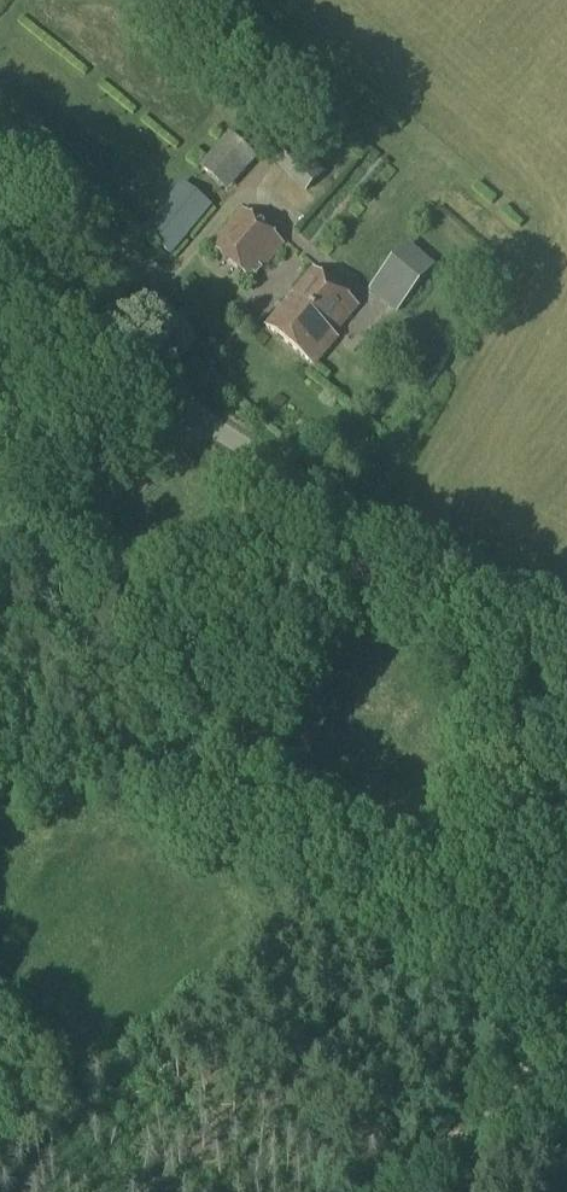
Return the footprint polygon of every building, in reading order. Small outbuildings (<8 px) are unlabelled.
[(199,167),(227,192),(257,158),(229,134),(199,167)] [(307,156),(288,173),(305,192),(324,175),(307,156)] [(141,231),(172,256),(212,207),(182,182),(141,231)] [(211,248),(254,283),(285,244),(243,209),(211,248)] [(371,289),(398,311),(404,304),(436,268),(408,244),(377,282),(371,289)] [(266,327),(314,367),(338,338),(335,335),(358,307),(313,270),(266,327)]
